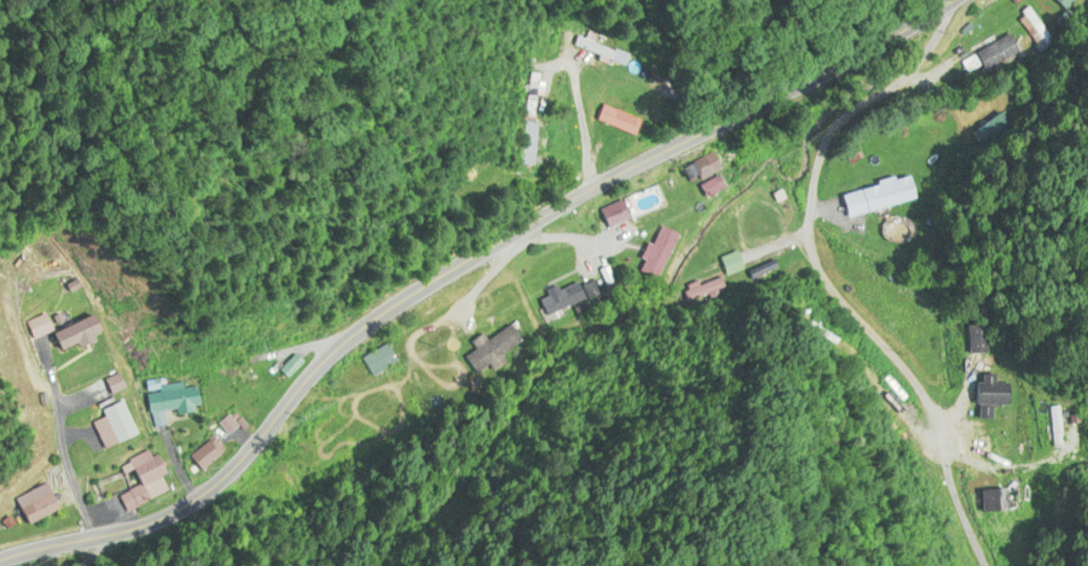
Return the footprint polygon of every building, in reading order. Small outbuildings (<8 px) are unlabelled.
[(1072,15),(1084,0),(1055,0),(1072,15)] [(977,52),(988,71),(1019,53),(1008,34),(977,52)] [(621,57),(573,36),(568,48),(616,69),(621,57)] [(626,136),(632,120),(596,105),(590,122),(626,136)] [(685,187),(692,198),(710,188),(704,176),(685,187)] [(914,201),(907,176),(836,195),(843,220),(914,201)] [(672,234),(651,227),(639,260),(641,261),(636,273),(655,280),(672,234)] [(744,270),(734,252),(718,261),(725,273),(692,291),(700,305),(732,288),(727,280),(744,270)] [(535,300),(545,318),(583,297),(574,279),(535,300)] [(102,312),(58,333),(68,354),(112,334),(102,312)] [(482,341),(478,335),(469,340),(490,374),(506,364),(500,354),(519,342),(508,325),(482,341)] [(981,326),(960,326),(960,354),(981,354),(981,326)] [(394,370),(382,347),(355,361),(366,384),(394,370)] [(1007,405),(1006,384),(991,384),(991,375),(974,375),(974,383),(966,383),(967,406),(1007,405)] [(143,391),(149,426),(161,424),(159,413),(193,407),(189,383),(143,391)] [(109,416),(96,421),(109,450),(143,434),(127,400),(106,410),(109,416)] [(1060,417),(1056,417),(1055,408),(1046,408),(1049,438),(1062,437),(1060,417)] [(224,435),(234,423),(224,414),(213,426),(224,435)] [(219,449),(205,437),(183,461),(198,474),(219,449)] [(167,491),(145,451),(120,465),(133,487),(122,493),(131,510),(167,491)]
